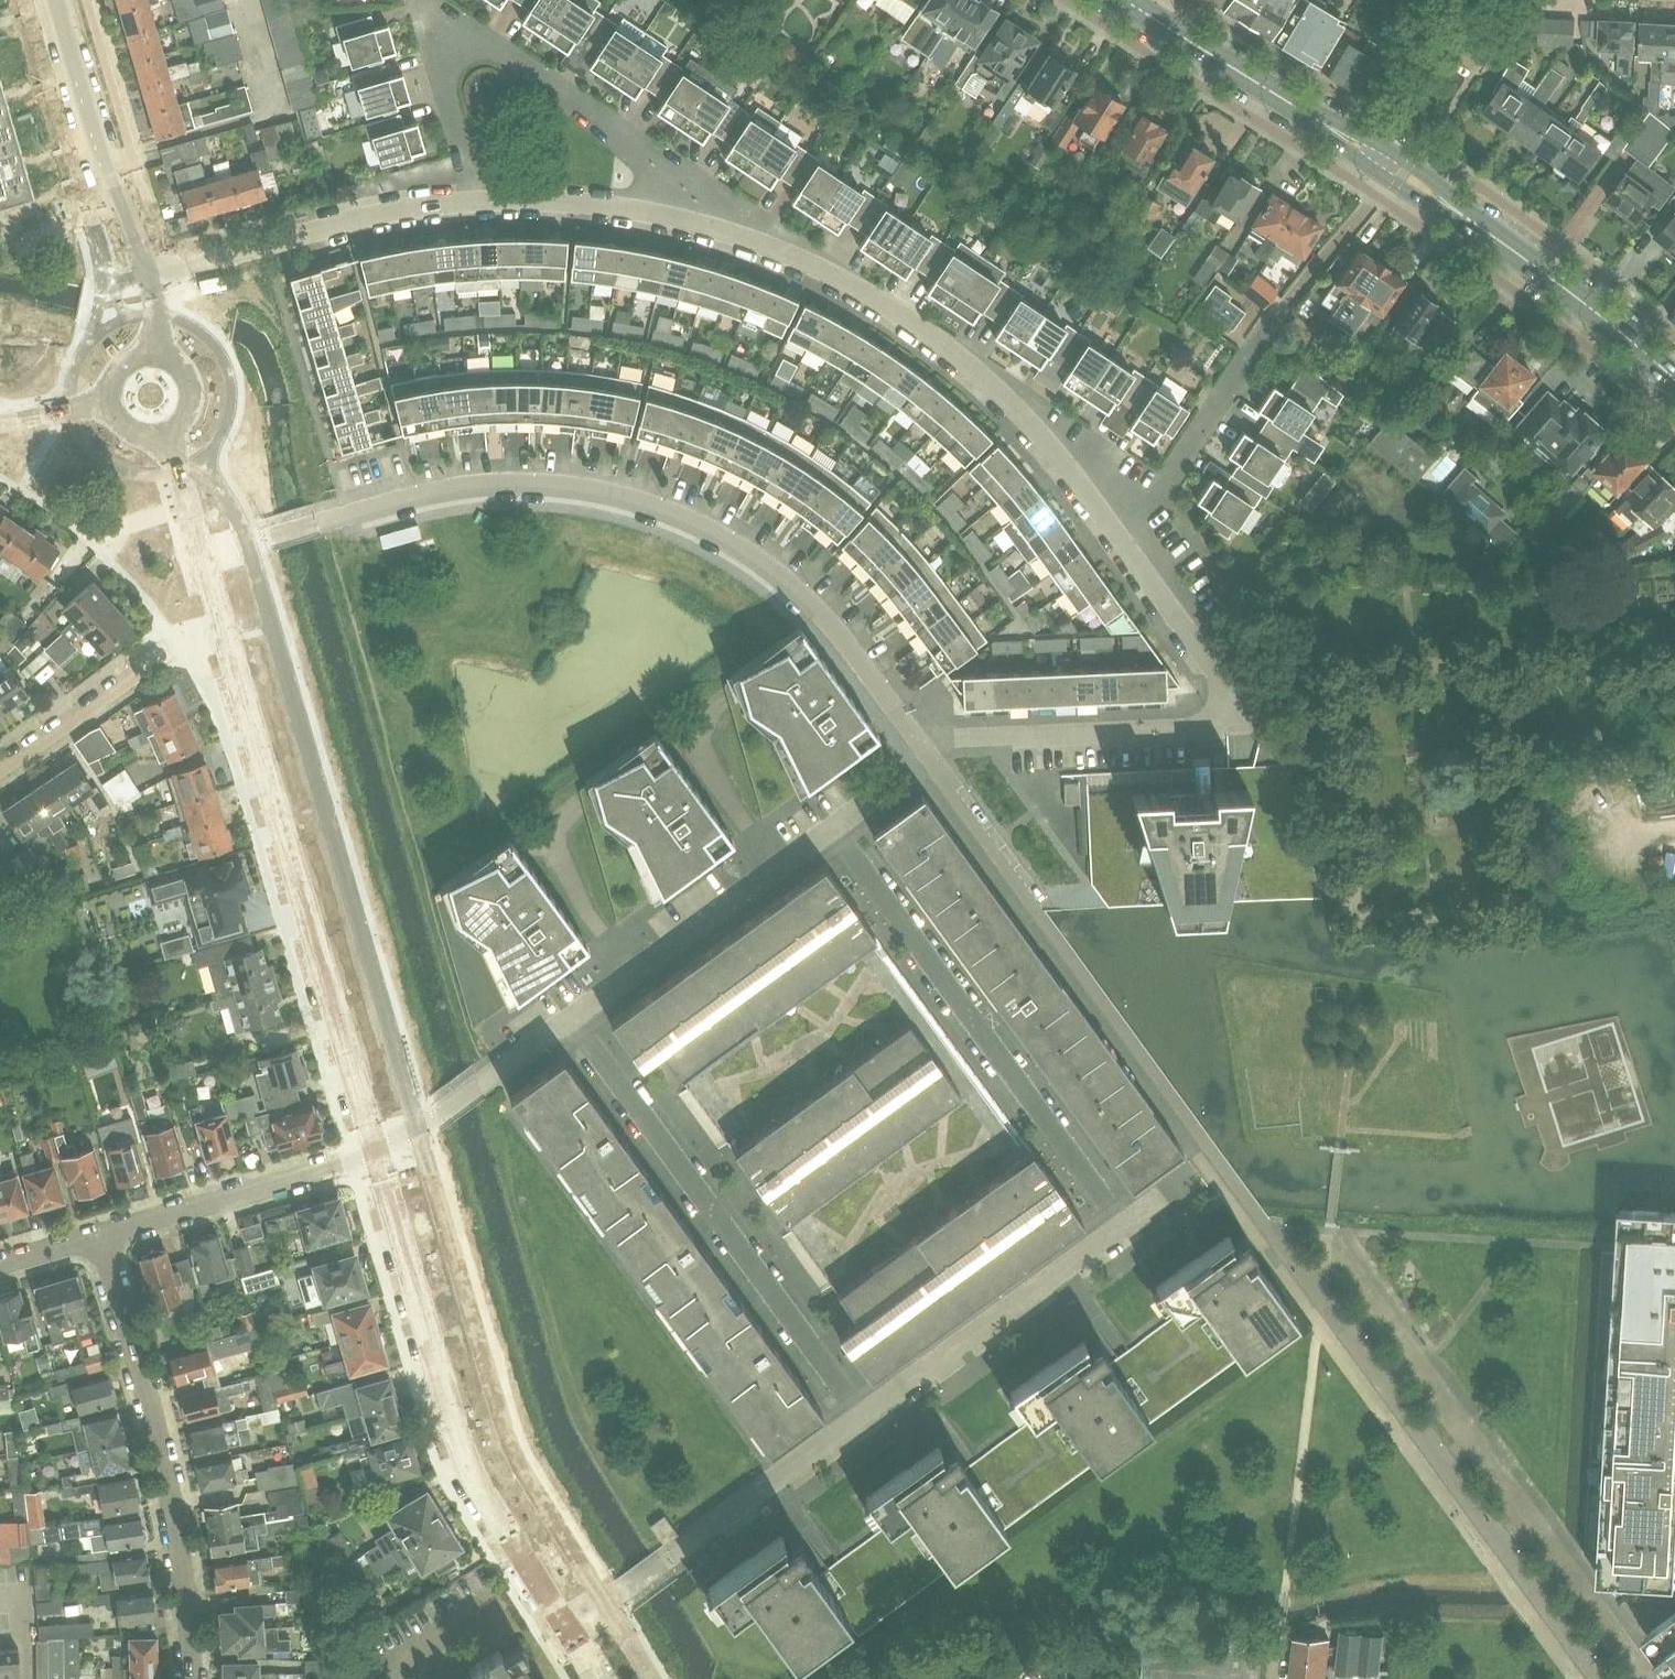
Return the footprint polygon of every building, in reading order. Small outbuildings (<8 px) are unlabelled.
[(149,3),(159,0),(118,0),(121,11),(149,3)] [(205,14),(226,8),(223,0),(197,0),(202,15),(205,14)] [(292,11),(289,0),(283,0),(264,5),(268,18),(292,11)] [(519,2),(530,9),(522,21),(545,36),(569,0),(520,0),(519,2)] [(594,8),(599,1),(598,0),(569,0),(545,36),(567,51),(575,39),(586,47),(607,16),(594,8)] [(669,0),(663,0),(662,0),(658,5),(659,11),(664,14),(670,13),(673,9),(672,3),(669,0)] [(913,21),(930,32),(934,26),(943,32),(966,0),(927,0),(913,21)] [(970,50),(996,10),(995,9),(994,4),(988,0),(966,0),(943,32),(936,43),(927,56),(942,65),(953,58),(950,53),(957,41),(970,50)] [(1262,0),(1230,0),(1224,10),(1248,24),(1262,0)] [(1282,19),(1294,0),(1262,0),(1248,24),(1271,38),(1282,19)] [(1327,4),(1321,0),(1305,0),(1303,4),(1298,1),(1275,40),(1297,54),(1327,4)] [(1400,16),(1396,0),(1388,0),(1378,21),(1400,16)] [(128,36),(157,28),(149,3),(121,11),(128,36)] [(1335,35),(1340,27),(1341,25),(1340,18),(1334,15),(1337,9),(1327,4),(1297,54),(1317,66),(1336,35),(1335,35)] [(226,8),(205,14),(212,40),(235,33),(228,8),(226,8)] [(272,31),(296,24),(292,11),(268,18),(272,31)] [(371,15),(336,25),(340,39),(344,38),(352,64),(367,59),(369,64),(384,60),(382,55),(397,51),(389,24),(375,28),(371,15)] [(624,17),(619,24),(607,16),(586,47),(597,54),(589,66),(612,81),(638,43),(637,42),(644,31),(624,17)] [(1540,17),(1538,44),(1550,44),(1551,17),(1540,17)] [(1551,17),(1550,44),(1563,45),(1564,18),(1551,17)] [(1634,22),(1617,21),(1618,17),(1607,17),(1607,20),(1593,19),(1592,36),(1601,37),(1600,47),(1618,48),(1617,74),(1632,75),(1634,22)] [(1564,18),(1563,45),(1574,46),(1576,19),(1564,18)] [(1664,23),(1655,23),(1655,20),(1644,19),(1643,22),(1642,22),(1640,55),(1652,56),(1650,96),(1644,96),(1644,104),(1660,117),(1661,113),(1661,93),(1664,23)] [(1001,75),(1007,75),(1008,76),(997,93),(1007,100),(1019,82),(1009,77),(1034,40),(1006,21),(985,53),(978,48),(956,81),(963,86),(973,71),(977,71),(977,72),(988,79),(993,78),(997,72),(1001,75)] [(1674,21),(1674,24),(1664,23),(1661,93),(1670,93),(1671,82),(1672,57),(1674,57),(1674,21)] [(275,43),(299,36),(296,24),(272,31),(275,43)] [(136,61),(164,53),(160,38),(168,36),(165,26),(157,28),(128,36),(136,61)] [(804,53),(768,29),(756,47),(793,70),(804,53)] [(1362,51),(1361,51),(1353,46),(1358,38),(1345,30),(1340,38),(1339,38),(1321,68),(1344,82),(1362,51)] [(279,56),(303,49),(299,36),(275,43),(279,56)] [(1364,94),(1375,75),(1382,63),(1383,63),(1390,51),(1368,38),(1361,51),(1362,51),(1344,82),(1364,94)] [(654,92),(674,61),(662,53),(660,57),(638,43),(612,81),(635,96),(643,84),(654,92)] [(213,54),(216,66),(226,64),(243,59),(239,47),(213,54)] [(282,69),(307,62),(303,49),(279,56),(282,69)] [(187,62),(168,68),(164,53),(136,61),(143,87),(171,78),(171,79),(189,74),(189,73),(205,69),(203,60),(187,64),(187,62)] [(1063,111),(1052,105),(1074,70),(1071,67),(1071,63),(1064,59),(1061,61),(1049,53),(1027,88),(1019,82),(1007,100),(991,124),(999,129),(1002,125),(1008,128),(1018,113),(1012,109),(1015,106),(1024,111),(1031,100),(1046,110),(1039,121),(1049,128),(1063,111)] [(1485,112),(1511,130),(1532,99),(1538,90),(1523,80),(1530,69),(1515,59),(1501,79),(1506,83),(1485,112)] [(1559,60),(1553,68),(1564,75),(1570,67),(1559,60)] [(680,126),(705,88),(684,73),(686,69),(674,61),(654,92),(665,99),(657,111),(680,126)] [(310,75),(307,62),(282,69),(286,82),(310,75)] [(385,64),(350,74),(355,89),(359,87),(367,113),(382,108),(384,114),(398,109),(397,104),(411,100),(403,73),(389,77),(385,64)] [(314,71),(317,83),(322,82),(330,80),(326,67),(321,69),(314,71)] [(1554,115),(1545,109),(1567,77),(1553,68),(1538,90),(1532,99),(1511,130),(1534,146),(1554,115)] [(189,73),(189,74),(192,83),(207,78),(208,78),(205,69),(189,73)] [(16,128),(7,99),(4,89),(0,73),(0,133),(16,128)] [(310,75),(286,82),(294,110),(318,103),(310,75)] [(178,104),(171,79),(171,78),(143,87),(150,112),(178,104)] [(834,91),(847,100),(856,86),(843,78),(834,91)] [(1558,162),(1578,132),(1593,110),(1609,88),(1601,81),(1583,107),(1584,108),(1576,119),(1573,116),(1567,124),(1554,115),(1534,146),(1558,162)] [(204,124),(253,110),(245,85),(233,89),(237,102),(216,108),(217,110),(201,115),(204,124)] [(1100,136),(1102,137),(1109,142),(1127,119),(1117,112),(1123,103),(1120,101),(1119,97),(1112,93),(1108,94),(1096,86),(1082,107),(1079,104),(1071,117),(1067,115),(1052,139),(1064,146),(1079,123),(1085,127),(1078,139),(1093,148),(1100,136)] [(721,137),(742,106),(729,98),(727,102),(705,88),(680,126),(702,141),(710,129),(721,137)] [(158,138),(195,127),(188,101),(178,104),(150,112),(158,138)] [(315,106),(299,111),(307,141),(324,137),(315,106)] [(747,171),(780,121),(758,107),(753,114),(742,106),(721,137),(732,144),(724,156),(747,171)] [(1642,178),(1674,134),(1674,128),(1660,117),(1653,111),(1630,141),(1644,151),(1608,198),(1638,221),(1647,210),(1648,211),(1655,202),(1653,201),(1658,195),(1639,181),(1642,178)] [(400,113),(365,124),(369,138),(374,136),(381,162),(397,157),(398,163),(412,158),(411,153),(426,149),(418,122),(404,126),(400,113)] [(1133,193),(1137,187),(1151,163),(1152,163),(1161,148),(1156,145),(1166,129),(1155,123),(1154,118),(1147,113),(1142,115),(1140,114),(1115,155),(1128,163),(1131,158),(1138,162),(1123,187),(1116,183),(1109,195),(1130,208),(1137,196),(1133,193)] [(1660,117),(1674,128),(1674,114),(1661,113),(1660,117)] [(292,121),(277,126),(285,152),(299,148),(292,121)] [(789,182),(809,151),(798,144),(803,136),(780,121),(747,171),(770,186),(778,174),(789,182)] [(253,122),(246,125),(250,140),(258,138),(253,122)] [(232,174),(241,202),(267,195),(260,173),(272,169),(270,160),(284,156),(275,124),(260,129),(265,148),(251,152),(255,167),(232,174)] [(1632,134),(1622,127),(1617,136),(1627,143),(1632,134)] [(0,133),(0,205),(35,195),(27,165),(24,155),(16,128),(0,133)] [(1596,134),(1591,140),(1578,132),(1558,162),(1580,178),(1602,148),(1616,158),(1623,147),(1602,132),(1596,134)] [(195,139),(199,155),(209,152),(204,136),(195,139)] [(885,146),(903,158),(908,149),(891,137),(885,146)] [(206,177),(199,155),(195,139),(186,141),(185,141),(161,148),(165,164),(185,159),(193,186),(181,189),(190,217),(215,210),(206,177)] [(312,148),(321,145),(319,139),(311,142),(312,148)] [(1039,168),(1051,150),(1041,144),(1030,162),(1039,168)] [(1165,174),(1157,186),(1186,204),(1193,191),(1194,192),(1214,159),(1211,157),(1211,154),(1203,150),(1200,150),(1190,144),(1178,164),(1172,161),(1164,174),(1165,174)] [(815,216),(840,177),(819,163),(821,159),(809,151),(789,182),(800,189),(792,201),(815,216)] [(293,163),(296,174),(310,170),(307,159),(293,163)] [(241,202),(232,174),(228,160),(212,165),(215,175),(206,177),(215,210),(241,202)] [(1215,205),(1222,209),(1238,219),(1258,186),(1255,184),(1256,183),(1251,178),(1245,175),(1244,177),(1231,170),(1219,190),(1212,186),(1205,199),(1202,197),(1194,210),(1205,217),(1207,218),(1215,205)] [(856,227),(877,196),(864,188),(862,192),(840,177),(815,216),(837,231),(845,219),(856,227)] [(1161,205),(1143,194),(1130,215),(1148,226),(1161,205)] [(1279,239),(1299,212),(1272,195),(1247,235),(1260,243),(1254,253),(1266,260),(1269,256),(1279,239)] [(882,261),(908,223),(886,208),(889,204),(877,196),(856,227),(867,234),(859,246),(882,261)] [(1297,264),(1303,254),(1321,225),(1299,212),(1279,239),(1269,256),(1277,261),(1282,254),(1297,264)] [(1659,237),(1674,250),(1674,216),(1659,237)] [(924,272),(944,241),(932,233),(930,237),(908,223),(882,261),(905,276),(913,264),(924,272)] [(1174,236),(1162,228),(1149,247),(1161,255),(1174,236)] [(499,276),(521,276),(521,236),(498,237),(499,276)] [(542,289),(543,277),(544,237),(521,236),(521,276),(521,288),(542,289)] [(499,287),(499,276),(498,237),(475,238),(478,288),(499,287)] [(544,237),(543,277),(565,278),(568,238),(544,237)] [(475,288),(478,288),(475,238),(452,240),(456,279),(457,289),(461,289),(461,291),(475,290),(475,288)] [(593,281),(598,241),(574,239),(571,278),(593,281)] [(434,282),(456,279),(452,240),(429,243),(434,282)] [(615,284),(621,245),(598,241),(593,281),(615,284)] [(950,306),(983,256),(960,241),(956,249),(944,241),(924,272),(935,279),(927,291),(950,306)] [(412,285),(434,282),(429,243),(406,246),(412,285)] [(636,288),(644,249),(621,245),(615,284),(636,288)] [(391,289),(412,285),(406,246),(383,250),(391,289)] [(1229,252),(1220,246),(1195,280),(1205,287),(1229,252)] [(658,292),(667,253),(644,249),(636,288),(658,292)] [(1341,324),(1382,263),(1375,258),(1374,260),(1358,249),(1335,282),(1329,291),(1340,299),(1329,316),(1341,324)] [(369,294),(391,289),(383,250),(360,256),(369,294)] [(1243,263),(1229,252),(1217,269),(1231,280),(1243,263)] [(679,297),(689,259),(667,253),(658,292),(679,297)] [(991,317),(1011,286),(1000,279),(1005,271),(983,256),(950,306),(972,321),(980,309),(991,317)] [(700,303),(711,265),(689,259),(679,297),(700,303)] [(299,306),(329,297),(324,280),(339,275),(336,263),(290,276),(299,306)] [(1382,263),(1341,324),(1352,332),(1364,315),(1375,323),(1381,314),(1382,314),(1405,281),(1388,270),(1390,268),(1382,263)] [(720,310),(733,273),(711,265),(700,303),(720,310)] [(741,318),(755,280),(733,273),(720,310),(741,318)] [(1243,290),(1264,307),(1278,290),(1257,273),(1243,290)] [(761,326),(777,289),(755,280),(741,318),(761,326)] [(1231,295),(1215,283),(1203,300),(1207,303),(1200,312),(1223,329),(1226,325),(1232,329),(1245,311),(1229,299),(1231,295)] [(1017,351),(1043,312),(1021,298),(1024,294),(1011,286),(991,317),(1002,324),(994,336),(1017,351)] [(338,326),(334,311),(362,296),(360,288),(329,297),(299,306),(308,335),(338,326)] [(777,289),(761,326),(782,335),(799,299),(777,289)] [(1423,292),(1421,292),(1419,291),(1395,325),(1388,335),(1405,346),(1412,336),(1433,352),(1455,321),(1434,306),(1436,303),(1434,301),(1434,300),(1433,299),(1433,297),(1432,296),(1430,294),(1428,293),(1426,292),(1423,292)] [(500,300),(478,301),(478,314),(485,313),(500,313),(500,300)] [(807,348),(825,312),(804,302),(787,337),(807,348)] [(500,313),(501,325),(516,324),(516,312),(500,313)] [(541,325),(541,313),(526,312),(525,324),(541,325)] [(826,358),(846,323),(825,312),(807,348),(826,358)] [(1059,362),(1079,331),(1067,323),(1064,327),(1043,312),(1017,351),(1040,366),(1048,354),(1059,362)] [(485,325),(501,325),(500,313),(485,313),(485,325)] [(541,313),(541,325),(556,326),(557,314),(541,313)] [(460,316),(461,327),(476,326),(475,314),(460,316)] [(1297,314),(1287,326),(1308,343),(1318,331),(1297,314)] [(587,329),(589,317),(573,315),(572,327),(587,329)] [(445,329),(461,327),(460,316),(444,317),(445,329)] [(589,317),(587,329),(603,331),(604,319),(589,317)] [(419,321),(421,333),(437,330),(435,318),(419,321)] [(627,335),(629,323),(614,320),(612,332),(627,335)] [(316,363),(346,354),(341,337),(356,333),(353,321),(338,326),(308,335),(316,363)] [(406,335),(421,333),(419,321),(404,324),(406,335)] [(629,323),(627,335),(643,338),(645,326),(629,323)] [(845,369),(866,335),(846,323),(826,358),(845,369)] [(396,337),(393,325),(378,329),(381,341),(396,337)] [(666,344),(670,333),(655,329),(651,340),(666,344)] [(1085,396),(1110,357),(1089,343),(1091,339),(1079,331),(1059,362),(1070,369),(1062,381),(1085,396)] [(490,332),(479,333),(479,347),(490,346),(490,332)] [(670,333),(666,344),(681,348),(685,337),(670,333)] [(436,337),(437,348),(450,346),(449,335),(436,337)] [(858,389),(863,381),(885,348),(866,335),(845,369),(839,377),(858,389)] [(425,349),(437,348),(436,337),(423,339),(425,349)] [(705,356),(709,345),(694,339),(690,351),(705,356)] [(709,345),(705,356),(720,361),(724,350),(709,345)] [(1360,387),(1380,359),(1363,347),(1343,375),(1360,387)] [(881,393),(904,361),(885,348),(863,381),(881,393)] [(1508,354),(1504,352),(1494,365),(1473,349),(1465,359),(1464,358),(1460,363),(1461,364),(1455,371),(1478,388),(1481,384),(1495,395),(1485,407),(1506,423),(1523,401),(1515,395),(1532,373),(1518,362),(1518,358),(1512,353),(1508,354)] [(325,392),(355,383),(350,366),(365,361),(361,350),(346,354),(316,363),(325,392)] [(742,370),(747,359),(732,353),(728,364),(742,370)] [(1126,407),(1147,376),(1134,368),(1132,372),(1110,357),(1085,396),(1107,411),(1115,399),(1126,407)] [(747,359),(742,370),(756,376),(761,366),(747,359)] [(898,406),(923,375),(904,361),(881,393),(898,406)] [(1305,438),(1301,436),(1297,433),(1319,400),(1322,396),(1331,383),(1306,363),(1286,393),(1273,385),(1258,408),(1270,416),(1262,427),(1293,447),(1312,461),(1321,447),(1306,436),(1305,438)] [(494,419),(503,419),(503,429),(517,429),(517,419),(517,366),(491,367),(494,419)] [(517,366),(517,419),(517,429),(531,429),(531,419),(539,419),(542,367),(517,366)] [(466,369),(471,421),(472,431),(486,430),(485,420),(494,419),(491,367),(466,369)] [(539,419),(548,420),(547,430),(561,431),(562,421),(567,369),(542,367),(539,419)] [(449,424),(457,423),(458,433),(472,431),(471,421),(466,369),(441,372),(449,424)] [(567,369),(562,421),(561,431),(575,432),(576,423),(585,424),(592,372),(567,369)] [(416,376),(426,428),(428,437),(442,435),(440,425),(449,424),(441,372),(416,376)] [(585,424),(593,425),(592,435),(605,437),(607,427),(617,376),(592,372),(585,424)] [(784,391),(790,380),(776,373),(771,383),(784,391)] [(915,420),(941,389),(923,375),(898,406),(915,420)] [(333,421),(364,412),(358,395),(384,387),(380,376),(355,383),(325,392),(333,421)] [(403,433),(412,431),(414,440),(428,437),(426,428),(416,376),(391,382),(403,433)] [(617,376),(607,427),(605,437),(619,440),(621,430),(631,432),(643,381),(617,376)] [(1147,376),(1126,407),(1137,414),(1129,426),(1153,442),(1161,429),(1172,436),(1189,410),(1156,388),(1159,384),(1147,376)] [(790,380),(784,391),(798,398),(804,387),(790,380)] [(649,383),(636,434),(645,436),(642,446),(655,449),(674,390),(649,383)] [(932,434),(958,404),(941,389),(915,420),(932,434)] [(674,390),(655,449),(669,454),(672,444),(680,447),(698,398),(674,390)] [(819,410),(826,400),(812,392),(806,402),(819,410)] [(1548,393),(1513,433),(1529,447),(1537,438),(1562,461),(1561,462),(1571,471),(1581,459),(1583,462),(1596,447),(1594,445),(1605,432),(1603,430),(1606,426),(1593,414),(1589,418),(1578,409),(1575,412),(1564,402),(1561,405),(1548,393)] [(680,447),(688,450),(685,460),(697,465),(701,455),(721,407),(698,398),(680,447)] [(826,400),(819,410),(833,418),(839,408),(826,400)] [(948,449),(975,420),(958,404),(932,434),(948,449)] [(364,412),(333,421),(342,450),(372,441),(367,423),(382,419),(378,407),(364,412)] [(721,407),(701,455),(697,465),(710,470),(714,461),(722,465),(745,417),(721,407)] [(853,432),(860,423),(847,414),(840,423),(853,432)] [(722,465),(730,468),(725,477),(738,483),(742,475),(767,428),(745,417),(722,465)] [(1368,441),(1417,479),(1434,457),(1386,419),(1368,441)] [(975,420),(948,449),(964,465),(993,437),(975,420)] [(860,423),(853,432),(865,442),(872,432),(860,423)] [(1285,459),(1293,447),(1262,427),(1255,438),(1243,430),(1227,454),(1240,462),(1237,467),(1250,475),(1253,471),(1274,485),(1278,485),(1283,484),(1291,471),(1292,466),(1289,462),(1285,459)] [(767,428),(742,475),(738,483),(750,490),(755,482),(762,486),(789,441),(767,428)] [(884,457),(892,448),(880,438),(872,447),(884,457)] [(1611,498),(1644,462),(1619,439),(1547,516),(1557,525),(1595,484),(1611,498)] [(770,491),(765,499),(776,506),(811,454),(789,441),(762,486),(770,491)] [(983,485),(1013,459),(997,441),(968,469),(983,485)] [(892,448),(884,457),(896,467),(904,458),(892,448)] [(811,454),(776,506),(788,514),(793,506),(800,511),(831,469),(811,454)] [(997,502),(1028,476),(1013,459),(983,485),(997,502)] [(914,484),(922,475),(911,464),(903,473),(914,484)] [(1504,549),(1518,533),(1499,516),(1502,513),(1470,485),(1476,478),(1479,481),(1480,480),(1464,466),(1437,496),(1487,536),(1486,537),(1490,540),(1490,539),(1507,553),(1508,551),(1504,549)] [(1566,476),(1556,468),(1548,476),(1558,485),(1566,476)] [(800,511),(807,516),(801,524),(812,533),(819,525),(852,484),(831,469),(800,511)] [(1674,510),(1674,497),(1673,495),(1674,494),(1674,491),(1651,469),(1614,508),(1629,522),(1639,511),(1654,524),(1640,531),(1640,532),(1630,537),(1638,551),(1663,537),(1669,548),(1674,542),(1674,531),(1664,521),(1669,515),(1670,516),(1674,510)] [(1262,494),(1232,474),(1224,485),(1212,477),(1197,500),(1209,509),(1202,519),(1228,536),(1250,504),(1254,506),(1262,494)] [(922,475),(914,484),(926,494),(934,486),(922,475)] [(1011,519),(1043,495),(1028,476),(997,502),(1011,519)] [(852,484),(819,525),(812,533),(823,542),(829,534),(837,540),(871,501),(852,484)] [(1322,508),(1336,519),(1355,496),(1341,484),(1322,508)] [(1016,542),(1057,513),(1043,495),(1011,519),(1003,525),(1016,542)] [(947,517),(956,509),(946,498),(937,506),(947,517)] [(841,544),(847,550),(841,557),(851,567),(858,560),(895,523),(876,505),(841,544)] [(956,509),(947,517),(958,529),(967,521),(956,509)] [(19,523),(0,510),(0,548),(2,549),(19,523)] [(1037,554),(1070,531),(1057,513),(1016,542),(1029,560),(1037,554)] [(41,576),(47,568),(59,550),(19,523),(2,549),(41,576)] [(895,523),(858,560),(851,567),(860,577),(867,570),(873,577),(912,541),(895,523)] [(973,549),(983,541),(973,529),(963,537),(973,549)] [(1050,573),(1083,549),(1070,531),(1037,554),(1050,573)] [(873,577),(879,583),(871,590),(880,600),(888,594),(929,561),(912,541),(873,577)] [(983,541),(973,549),(983,561),(992,554),(983,541)] [(1063,591),(1096,567),(1083,549),(1050,573),(1063,591)] [(929,561),(888,594),(880,600),(889,611),(897,605),(902,612),(944,581),(929,561)] [(998,583),(1008,576),(999,563),(989,570),(998,583)] [(1077,609),(1109,585),(1096,567),(1063,591),(1077,609)] [(1008,576),(998,583),(1008,596),(1017,588),(1008,576)] [(70,640),(80,631),(111,602),(92,581),(64,606),(76,619),(45,647),(52,656),(70,640)] [(902,612),(908,620),(900,626),(908,637),(916,631),(958,600),(944,581),(902,612)] [(1109,585),(1077,609),(1077,610),(1089,601),(1109,629),(1138,628),(1138,629),(1139,628),(1109,585)] [(1024,619),(1034,612),(1025,599),(1015,606),(1024,619)] [(958,600),(916,631),(908,637),(917,648),(925,642),(930,650),(973,619),(958,600)] [(102,650),(115,638),(131,624),(111,602),(80,631),(87,639),(90,636),(102,650)] [(1034,612),(1024,619),(1033,631),(1043,624),(1034,612)] [(5,652),(29,625),(19,616),(0,637),(0,648),(5,652)] [(1054,626),(1057,631),(1078,630),(1068,616),(1054,626)] [(930,650),(936,658),(928,664),(937,676),(987,639),(973,619),(930,650)] [(739,673),(733,678),(732,677),(724,683),(725,686),(763,817),(878,733),(803,630),(801,628),(799,630),(757,660),(738,670),(739,673)] [(1122,635),(1123,647),(1139,646),(1138,634),(1122,635)] [(1095,636),(1096,648),(1112,647),(1111,635),(1095,636)] [(1080,649),(1096,648),(1095,636),(1080,637),(1080,649)] [(32,646),(24,637),(9,651),(21,663),(29,656),(25,652),(32,646)] [(1051,638),(1051,650),(1067,649),(1066,637),(1051,638)] [(1036,651),(1051,650),(1051,638),(1035,639),(1036,651)] [(1008,640),(1008,652),(1023,651),(1023,639),(1008,640)] [(59,664),(77,648),(70,640),(52,656),(59,664)] [(993,653),(1008,652),(1008,640),(994,641),(992,642),(993,653)] [(0,672),(0,702),(4,708),(15,701),(19,704),(27,699),(25,694),(28,692),(10,665),(0,672)] [(1142,666),(1143,697),(1167,696),(1166,685),(1179,684),(1180,684),(1166,665),(1142,666)] [(1121,699),(1143,697),(1142,666),(1120,667),(1121,699)] [(1099,700),(1121,699),(1120,667),(1097,668),(1099,700)] [(1076,701),(1099,700),(1097,668),(1075,669),(1076,701)] [(1054,702),(1076,701),(1075,669),(1052,670),(1054,702)] [(1031,703),(1054,702),(1052,670),(1030,671),(1031,703)] [(1009,704),(1031,703),(1030,671),(1007,672),(1009,704)] [(986,705),(1009,704),(1007,672),(985,673),(986,705)] [(963,706),(986,705),(985,673),(950,674),(949,675),(959,689),(962,689),(963,706)] [(150,734),(187,718),(175,691),(145,705),(134,710),(143,731),(147,729),(150,734)] [(160,761),(178,753),(198,744),(187,718),(150,734),(147,729),(143,731),(144,731),(139,733),(143,742),(150,739),(160,761)] [(74,741),(89,762),(117,749),(100,725),(91,729),(74,741)] [(133,747),(143,742),(139,733),(129,738),(133,747)] [(593,779),(587,783),(579,789),(618,923),(654,896),(733,839),(699,792),(679,765),(656,734),(610,767),(593,776),(593,779)] [(104,769),(98,758),(89,762),(97,772),(104,769)] [(93,787),(88,779),(76,761),(51,777),(70,804),(84,794),(92,807),(97,804),(104,814),(112,809),(109,803),(97,785),(93,787)] [(182,798),(213,788),(217,787),(213,772),(209,774),(205,762),(174,772),(178,784),(182,798)] [(110,795),(133,780),(125,768),(103,783),(110,795)] [(58,812),(70,804),(51,777),(28,793),(54,831),(58,828),(66,823),(58,812)] [(133,780),(110,795),(118,805),(140,790),(133,780)] [(1065,803),(1080,803),(1079,782),(1064,782),(1065,803)] [(182,828),(222,815),(213,788),(182,798),(183,800),(177,802),(184,823),(181,824),(182,828)] [(1167,904),(1171,917),(1221,915),(1222,912),(1224,902),(1237,842),(1246,799),(1249,789),(1212,790),(1213,802),(1180,803),(1180,791),(1132,794),(1139,818),(1148,846),(1157,875),(1167,904)] [(64,836),(58,828),(54,831),(28,793),(5,809),(28,843),(40,834),(49,834),(55,842),(64,836)] [(923,794),(872,831),(906,878),(1001,998),(996,1002),(1131,1187),(1183,1150),(1149,1103),(1054,983),(1059,980),(923,794)] [(191,856),(210,850),(231,843),(229,839),(232,838),(229,828),(226,828),(222,815),(182,828),(181,824),(172,827),(175,838),(185,835),(191,856)] [(172,827),(163,830),(166,840),(175,838),(172,827)] [(64,836),(55,842),(60,850),(69,843),(64,836)] [(449,885),(443,889),(442,889),(435,894),(473,1028),(588,944),(554,898),(514,843),(511,839),(466,872),(448,881),(449,885)] [(19,855),(37,881),(49,873),(31,847),(19,855)] [(250,888),(241,858),(208,868),(207,864),(146,881),(149,892),(152,891),(154,900),(186,891),(201,942),(246,929),(241,913),(240,914),(235,898),(247,894),(246,890),(250,888)] [(140,864),(145,876),(157,873),(153,860),(140,864)] [(129,862),(113,867),(115,876),(116,878),(127,875),(136,872),(134,865),(133,861),(129,862)] [(661,1050),(682,1079),(876,937),(824,866),(610,1021),(642,1064),(661,1050)] [(90,888),(86,872),(74,876),(79,892),(91,889),(90,888)] [(190,933),(162,941),(166,957),(193,950),(196,949),(196,947),(194,948),(190,933)] [(250,979),(274,973),(271,963),(265,965),(260,946),(247,950),(242,935),(193,950),(197,966),(214,961),(221,987),(212,989),(215,998),(252,987),(250,979)] [(109,966),(107,958),(100,961),(102,968),(109,966)] [(248,1027),(260,1024),(281,1018),(276,999),(281,998),(274,973),(250,979),(252,987),(215,998),(218,1008),(231,1004),(233,1012),(243,1009),(248,1027)] [(909,1022),(734,1150),(786,1221),(961,1093),(909,1022)] [(300,1064),(296,1048),(261,1059),(265,1073),(260,1074),(269,1106),(280,1103),(278,1098),(297,1092),(294,1083),(305,1080),(304,1077),(309,1076),(305,1062),(300,1064)] [(510,1095),(770,1451),(823,1412),(563,1056),(510,1095)] [(255,1068),(252,1057),(234,1062),(237,1073),(255,1068)] [(172,1080),(177,1079),(189,1075),(200,1072),(196,1061),(196,1059),(168,1067),(169,1069),(172,1080)] [(189,1075),(177,1079),(180,1092),(193,1088),(189,1075)] [(253,1094),(225,1102),(230,1117),(258,1109),(255,1099),(253,1094)] [(170,1112),(148,1118),(143,1100),(133,1103),(143,1137),(147,1149),(149,1148),(157,1172),(171,1168),(172,1171),(183,1167),(184,1164),(185,1163),(170,1112)] [(222,1103),(225,1112),(203,1118),(198,1102),(189,1104),(194,1122),(197,1121),(208,1157),(221,1153),(222,1157),(233,1153),(232,1150),(236,1149),(227,1120),(227,1118),(230,1117),(225,1102),(222,1103)] [(312,1105),(284,1114),(282,1108),(281,1108),(280,1103),(269,1106),(258,1109),(230,1117),(227,1118),(227,1120),(243,1115),(250,1137),(264,1133),(269,1150),(280,1146),(281,1147),(321,1134),(321,1133),(324,1128),(321,1120),(316,1117),(312,1105)] [(75,1142),(68,1144),(61,1118),(51,1121),(68,1180),(73,1179),(78,1194),(82,1193),(83,1196),(102,1190),(101,1187),(105,1186),(94,1148),(78,1152),(75,1142)] [(145,1175),(130,1124),(100,1133),(109,1163),(112,1162),(118,1183),(131,1179),(132,1182),(142,1179),(141,1176),(145,1175)] [(48,1161),(60,1157),(53,1134),(42,1137),(48,1161)] [(63,1199),(54,1166),(38,1170),(31,1148),(19,1151),(35,1207),(46,1204),(47,1206),(63,1202),(62,1199),(63,1199)] [(1032,1150),(838,1292),(858,1321),(839,1335),(870,1378),(1084,1222),(1032,1150)] [(9,1214),(10,1217),(25,1212),(25,1210),(26,1209),(17,1176),(1,1181),(0,1177),(0,1217),(9,1214)] [(308,1243),(349,1231),(348,1228),(353,1226),(349,1213),(344,1215),(339,1197),(265,1218),(268,1228),(272,1227),(272,1230),(288,1225),(289,1230),(303,1225),(308,1243)] [(1634,1207),(1634,1208),(1622,1207),(1620,1230),(1624,1230),(1622,1251),(1605,1553),(1601,1553),(1599,1577),(1612,1578),(1658,1581),(1674,1582),(1674,1209),(1634,1207)] [(231,1258),(225,1260),(218,1235),(215,1236),(211,1233),(204,1235),(202,1239),(190,1243),(196,1264),(192,1265),(200,1294),(211,1292),(207,1276),(211,1275),(214,1283),(236,1276),(231,1258)] [(1278,1326),(1294,1313),(1257,1262),(1257,1263),(1253,1258),(1246,1263),(1241,1256),(1253,1247),(1245,1236),(1233,1245),(1228,1238),(1230,1236),(1229,1234),(1156,1287),(1176,1314),(1177,1316),(1198,1301),(1237,1355),(1254,1342),(1266,1335),(1278,1326)] [(254,1267),(247,1244),(234,1248),(241,1271),(254,1267)] [(156,1306),(180,1298),(184,1310),(197,1306),(189,1278),(183,1280),(179,1268),(173,1270),(166,1250),(152,1248),(141,1258),(156,1306)] [(365,1275),(361,1273),(355,1254),(312,1267),(314,1272),(300,1277),(308,1305),(365,1288),(364,1285),(367,1281),(365,1275)] [(280,1282),(276,1266),(242,1276),(246,1291),(280,1282)] [(93,1334),(91,1328),(88,1318),(90,1318),(82,1290),(84,1290),(80,1276),(78,1277),(77,1275),(60,1279),(69,1311),(71,1311),(78,1334),(79,1338),(93,1334)] [(69,1311),(60,1279),(55,1281),(54,1278),(40,1282),(41,1285),(36,1286),(53,1344),(65,1340),(64,1338),(78,1334),(71,1311),(69,1311)] [(5,1338),(23,1333),(28,1349),(41,1345),(28,1299),(22,1301),(19,1291),(14,1293),(14,1291),(0,1294),(0,1319),(5,1338)] [(1296,1316),(1294,1313),(1278,1326),(1266,1335),(1254,1342),(1237,1355),(1198,1301),(1177,1316),(1176,1314),(1168,1320),(1137,1342),(1108,1363),(1112,1368),(1149,1419),(1133,1431),(1121,1440),(1109,1448),(1092,1460),(1053,1406),(1032,1421),(1031,1419),(1023,1425),(982,1455),(963,1469),(967,1474),(967,1473),(1005,1524),(988,1536),(977,1545),(965,1553),(948,1566),(909,1511),(888,1527),(886,1525),(819,1574),(847,1612),(830,1625),(820,1634),(807,1642),(790,1654),(793,1657),(846,1618),(859,1635),(952,1567),(1296,1316)] [(335,1312),(337,1318),(343,1341),(380,1330),(377,1318),(373,1316),(369,1302),(335,1312)] [(318,1323),(327,1321),(323,1309),(315,1312),(318,1323)] [(255,1327),(250,1311),(239,1315),(244,1330),(255,1327)] [(259,1326),(256,1327),(258,1332),(259,1337),(273,1333),(270,1323),(259,1326)] [(386,1360),(382,1345),(384,1341),(380,1330),(343,1341),(348,1357),(324,1364),(328,1376),(339,1373),(339,1375),(352,1372),(353,1376),(369,1371),(367,1365),(386,1360)] [(178,1382),(214,1372),(208,1352),(222,1348),(219,1338),(190,1346),(191,1350),(171,1355),(174,1367),(172,1371),(174,1378),(178,1380),(178,1382)] [(1112,1368),(1108,1363),(1101,1368),(1096,1362),(1108,1353),(1100,1341),(1088,1350),(1083,1343),(1086,1341),(1084,1339),(1011,1392),(1031,1419),(1032,1421),(1053,1406),(1092,1460),(1109,1448),(1121,1440),(1133,1431),(1149,1419),(1112,1368)] [(84,1356),(89,1373),(104,1368),(99,1351),(84,1356)] [(46,1372),(53,1370),(47,1353),(36,1356),(36,1357),(41,1373),(46,1372)] [(56,1369),(59,1381),(70,1378),(74,1377),(71,1364),(56,1369)] [(278,1403),(275,1389),(270,1374),(247,1379),(217,1386),(182,1395),(188,1418),(232,1408),(228,1393),(253,1387),(252,1385),(257,1384),(264,1413),(281,1410),(278,1403)] [(74,1389),(75,1394),(80,1412),(115,1402),(115,1400),(116,1395),(115,1389),(111,1386),(107,1375),(72,1384),(74,1389)] [(343,1401),(348,1417),(401,1400),(397,1387),(393,1385),(390,1375),(357,1385),(356,1379),(331,1387),(336,1403),(343,1401)] [(275,1389),(278,1403),(308,1394),(304,1381),(275,1389)] [(15,1396),(14,1387),(9,1388),(9,1383),(0,1384),(0,1397),(15,1396)] [(67,1394),(64,1385),(50,1389),(52,1398),(67,1394)] [(0,1397),(0,1413),(17,1411),(15,1396),(0,1397)] [(406,1428),(403,1418),(405,1414),(401,1400),(348,1417),(353,1437),(328,1444),(331,1456),(344,1452),(351,1450),(356,1449),(374,1443),(372,1438),(406,1428)] [(36,1406),(20,1410),(25,1429),(38,1426),(37,1421),(40,1420),(36,1406)] [(238,1429),(249,1427),(283,1419),(281,1410),(264,1413),(190,1428),(193,1440),(191,1443),(192,1448),(195,1451),(195,1452),(241,1443),(238,1429)] [(91,1446),(124,1439),(124,1437),(125,1433),(123,1426),(120,1423),(118,1412),(84,1420),(83,1414),(61,1420),(64,1429),(85,1423),(91,1446)] [(298,1419),(287,1422),(290,1432),(308,1427),(305,1417),(298,1419)] [(61,1420),(50,1423),(53,1432),(64,1429),(61,1420)] [(6,1456),(21,1455),(18,1430),(3,1431),(6,1456)] [(416,1453),(413,1452),(408,1438),(375,1447),(374,1443),(356,1449),(351,1450),(344,1452),(347,1460),(361,1456),(368,1482),(417,1468),(416,1465),(418,1462),(416,1453)] [(98,1478),(97,1474),(130,1466),(128,1454),(130,1451),(128,1444),(125,1441),(124,1439),(91,1446),(96,1469),(62,1476),(64,1484),(74,1482),(98,1478)] [(967,1474),(963,1469),(956,1474),(951,1467),(964,1458),(955,1447),(943,1456),(938,1449),(941,1447),(939,1445),(866,1497),(886,1525),(888,1527),(909,1511),(948,1566),(965,1553),(977,1545),(988,1536),(1005,1524),(967,1473),(967,1474)] [(8,1486),(10,1486),(24,1485),(21,1455),(6,1456),(8,1486)] [(249,1481),(247,1468),(233,1470),(230,1456),(197,1462),(198,1466),(196,1469),(197,1475),(200,1477),(202,1490),(236,1484),(236,1483),(249,1481)] [(256,1490),(267,1489),(302,1484),(296,1461),(266,1466),(266,1469),(253,1470),(256,1490)] [(76,1492),(100,1488),(104,1511),(138,1505),(138,1502),(141,1502),(139,1488),(135,1489),(133,1477),(99,1483),(98,1478),(74,1482),(76,1492)] [(303,1488),(302,1484),(267,1489),(269,1505),(287,1502),(290,1518),(308,1515),(311,1514),(309,1509),(303,1488)] [(318,1484),(303,1488),(309,1509),(324,1504),(318,1484)] [(27,1519),(25,1491),(24,1485),(10,1486),(13,1520),(27,1519)] [(25,1491),(27,1519),(28,1526),(41,1525),(38,1490),(25,1491)] [(427,1491),(408,1503),(400,1491),(383,1501),(391,1513),(390,1514),(400,1530),(393,1534),(395,1538),(389,1542),(386,1538),(365,1551),(372,1562),(443,1518),(436,1506),(437,1502),(433,1494),(428,1493),(427,1491)] [(209,1530),(266,1521),(264,1511),(239,1515),(237,1503),(206,1507),(209,1530)] [(650,1524),(665,1544),(679,1533),(665,1513),(650,1524)] [(53,1539),(107,1530),(110,1547),(89,1550),(89,1553),(90,1561),(128,1555),(127,1546),(144,1543),(144,1541),(147,1537),(146,1530),(142,1527),(140,1515),(105,1521),(105,1516),(51,1525),(53,1539)] [(308,1515),(290,1518),(288,1518),(290,1533),(311,1530),(308,1515)] [(450,1551),(460,1544),(458,1542),(459,1537),(455,1530),(450,1529),(443,1518),(372,1562),(378,1573),(399,1560),(401,1564),(414,1556),(412,1552),(413,1552),(423,1568),(432,1561),(439,1572),(456,1561),(450,1551)] [(259,1546),(257,1533),(267,1531),(266,1521),(209,1530),(211,1541),(209,1544),(210,1549),(213,1551),(213,1553),(259,1546)] [(847,1612),(819,1574),(810,1561),(809,1562),(806,1557),(798,1562),(794,1555),(806,1546),(798,1535),(785,1544),(780,1537),(783,1535),(782,1533),(709,1586),(730,1615),(751,1600),(790,1654),(807,1642),(820,1634),(830,1625),(847,1612)] [(30,1543),(11,1544),(12,1559),(31,1557),(30,1543)] [(89,1553),(78,1554),(79,1562),(89,1561),(90,1561),(89,1553)] [(119,1587),(118,1582),(149,1577),(149,1575),(151,1573),(150,1567),(147,1565),(146,1553),(128,1555),(90,1561),(89,1561),(79,1562),(81,1573),(102,1570),(104,1583),(101,1584),(101,1589),(119,1587)] [(261,1568),(275,1566),(288,1565),(286,1554),(215,1563),(218,1588),(263,1582),(261,1568)] [(345,1579),(348,1577),(355,1573),(354,1571),(349,1563),(349,1562),(346,1558),(341,1561),(335,1564),(339,1570),(345,1579)] [(45,1566),(32,1568),(36,1601),(49,1600),(45,1566)] [(294,1589),(295,1601),(322,1598),(321,1586),(294,1589)] [(151,1591),(121,1595),(120,1591),(96,1594),(97,1605),(112,1603),(113,1607),(117,1606),(119,1623),(155,1619),(154,1616),(156,1614),(155,1606),(152,1604),(151,1591)] [(88,1605),(97,1604),(96,1594),(87,1595),(88,1605)] [(49,1600),(36,1601),(37,1613),(60,1612),(60,1599),(59,1600),(49,1600)] [(218,1614),(219,1630),(264,1627),(263,1615),(288,1613),(288,1601),(285,1602),(236,1605),(237,1610),(221,1612),(221,1614),(218,1614)] [(1644,1634),(1674,1676),(1674,1610),(1651,1628),(1644,1634)] [(264,1627),(219,1630),(220,1645),(223,1645),(224,1648),(240,1647),(240,1653),(291,1649),(290,1638),(278,1639),(277,1626),(264,1627)] [(92,1627),(39,1632),(41,1646),(50,1645),(64,1644),(79,1643),(93,1643),(92,1627)] [(1293,1659),(1328,1659),(1381,1659),(1384,1633),(1342,1628),(1340,1646),(1329,1646),(1330,1639),(1295,1639),(1293,1659)] [(113,1666),(156,1664),(156,1654),(159,1654),(158,1638),(155,1638),(155,1637),(131,1638),(131,1654),(113,1655),(113,1666)] [(64,1644),(65,1678),(80,1678),(79,1643),(64,1644)] [(50,1645),(50,1678),(65,1678),(64,1644),(50,1645)] [(37,1646),(37,1678),(50,1678),(50,1645),(41,1646),(37,1646)] [(20,1647),(0,1649),(0,1678),(23,1678),(20,1647)] [(520,1659),(509,1665),(499,1649),(469,1667),(477,1678),(532,1678),(520,1659)] [(323,1661),(324,1657),(313,1658),(306,1659),(306,1676),(306,1678),(321,1678),(323,1661)] [(324,1659),(321,1678),(339,1678),(341,1661),(324,1659)] [(1328,1659),(1293,1659),(1290,1678),(1324,1678),(1392,1678),(1393,1669),(1391,1669),(1391,1670),(1380,1670),(1381,1659),(1328,1659)] [(280,1673),(259,1674),(258,1662),(225,1662),(225,1665),(221,1665),(222,1674),(225,1674),(225,1678),(286,1678),(286,1673),(280,1673)] [(113,1666),(114,1678),(132,1677),(132,1678),(160,1678),(159,1675),(157,1676),(156,1664),(113,1666)] [(94,1666),(81,1666),(81,1676),(94,1676),(94,1666)]
